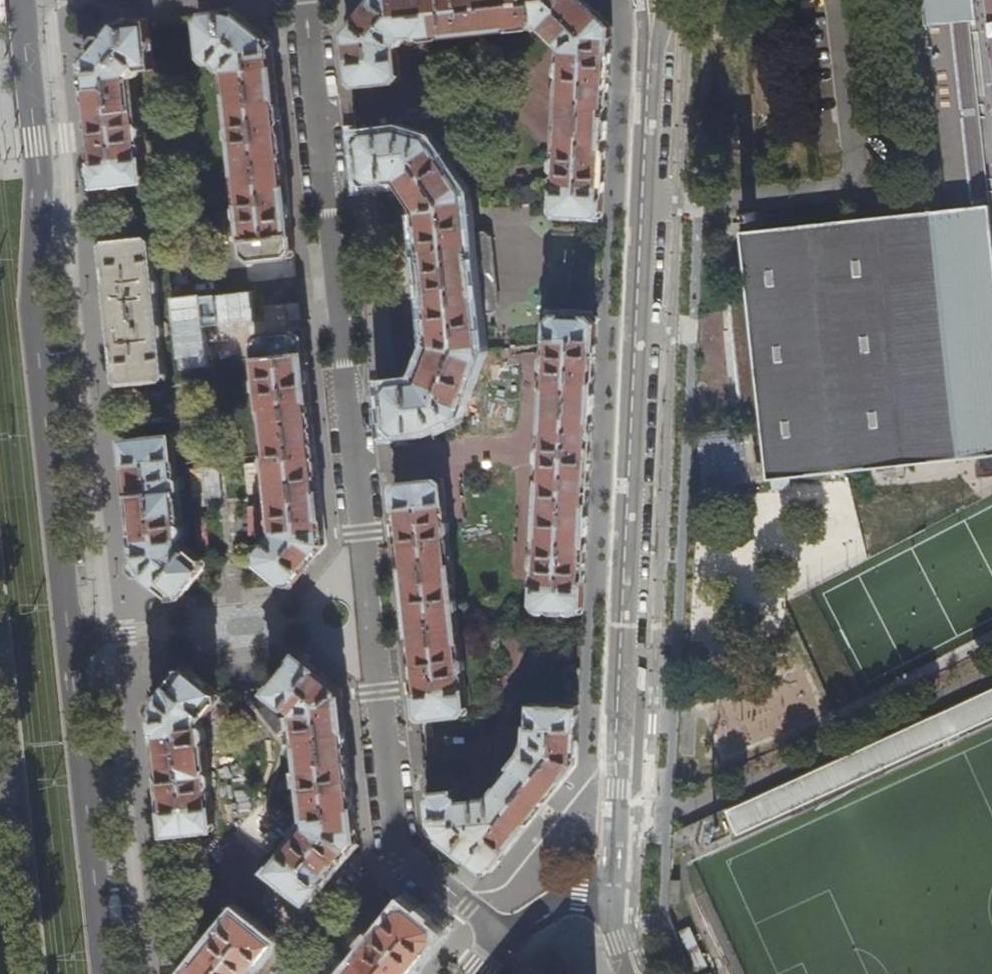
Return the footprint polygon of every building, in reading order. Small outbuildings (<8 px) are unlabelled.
[(9,23),(6,0),(0,0),(0,23),(9,23)] [(604,217),(605,198),(611,67),(613,27),(585,0),(374,0),(347,34),(348,46),(352,86),(360,85),(368,85),(369,87),(373,91),(384,90),(388,86),(387,82),(403,81),(399,46),(407,36),(408,37),(416,36),(421,40),(544,27),(564,48),(554,214),(604,217)] [(766,482),(991,457),(991,233),(989,206),(988,206),(968,21),(977,20),(974,0),(923,0),(925,25),(928,25),(948,210),(942,211),(939,184),(924,186),(926,202),(911,204),(912,214),(739,232),(746,290),(729,292),(743,426),(760,424),(766,482)] [(225,71),(245,261),(295,256),(294,241),(286,168),(275,74),(272,42),(233,11),(200,15),(205,63),(216,62),(225,71)] [(94,155),(97,186),(145,181),(135,78),(140,70),(155,69),(150,20),(116,23),(84,63),(88,100),(94,155)] [(387,408),(390,434),(430,428),(459,413),(482,352),(478,313),(493,312),(499,304),(491,236),(484,231),(469,232),(465,194),(429,139),(400,130),(358,135),(363,184),(396,180),(418,211),(433,347),(419,381),(384,385),(387,408)] [(742,213),(743,220),(756,219),(755,212),(742,213)] [(114,347),(119,384),(167,379),(151,236),(103,242),(114,347)] [(535,610),(584,613),(585,595),(589,511),(597,345),(599,316),(549,314),(535,610)] [(258,561),(286,585),(295,583),(326,544),(324,519),(318,463),(313,417),(307,362),(303,330),(253,335),(275,529),(257,552),(258,561)] [(138,569),(172,596),(182,595),(204,567),(203,559),(185,544),(173,433),(124,439),(136,542),(138,569)] [(419,702),(420,718),(470,714),(445,479),(395,484),(398,516),(404,565),(409,612),(414,658),(419,702)] [(268,871),(307,903),(358,840),(356,821),(349,754),(343,699),(342,689),(303,658),(294,659),(271,687),(271,695),(295,714),(306,823),(268,871)] [(157,747),(167,834),(215,828),(203,720),(217,702),(218,693),(189,670),(179,671),(152,705),(157,747)] [(802,804),(991,717),(991,687),(791,780),(802,804)] [(432,830),(483,871),(492,870),(504,856),(551,797),(577,764),(579,726),(580,705),(531,702),(529,741),(524,752),(498,785),(498,789),(489,799),(462,802),(461,790),(448,792),(448,786),(428,787),(430,806),(432,830)] [(419,962),(437,939),(436,930),(421,917),(403,903),(400,907),(397,905),(392,907),(386,914),(385,920),(388,922),(346,973),(409,973),(419,962)] [(276,941),(237,910),(186,973),(251,973),(276,941)]
